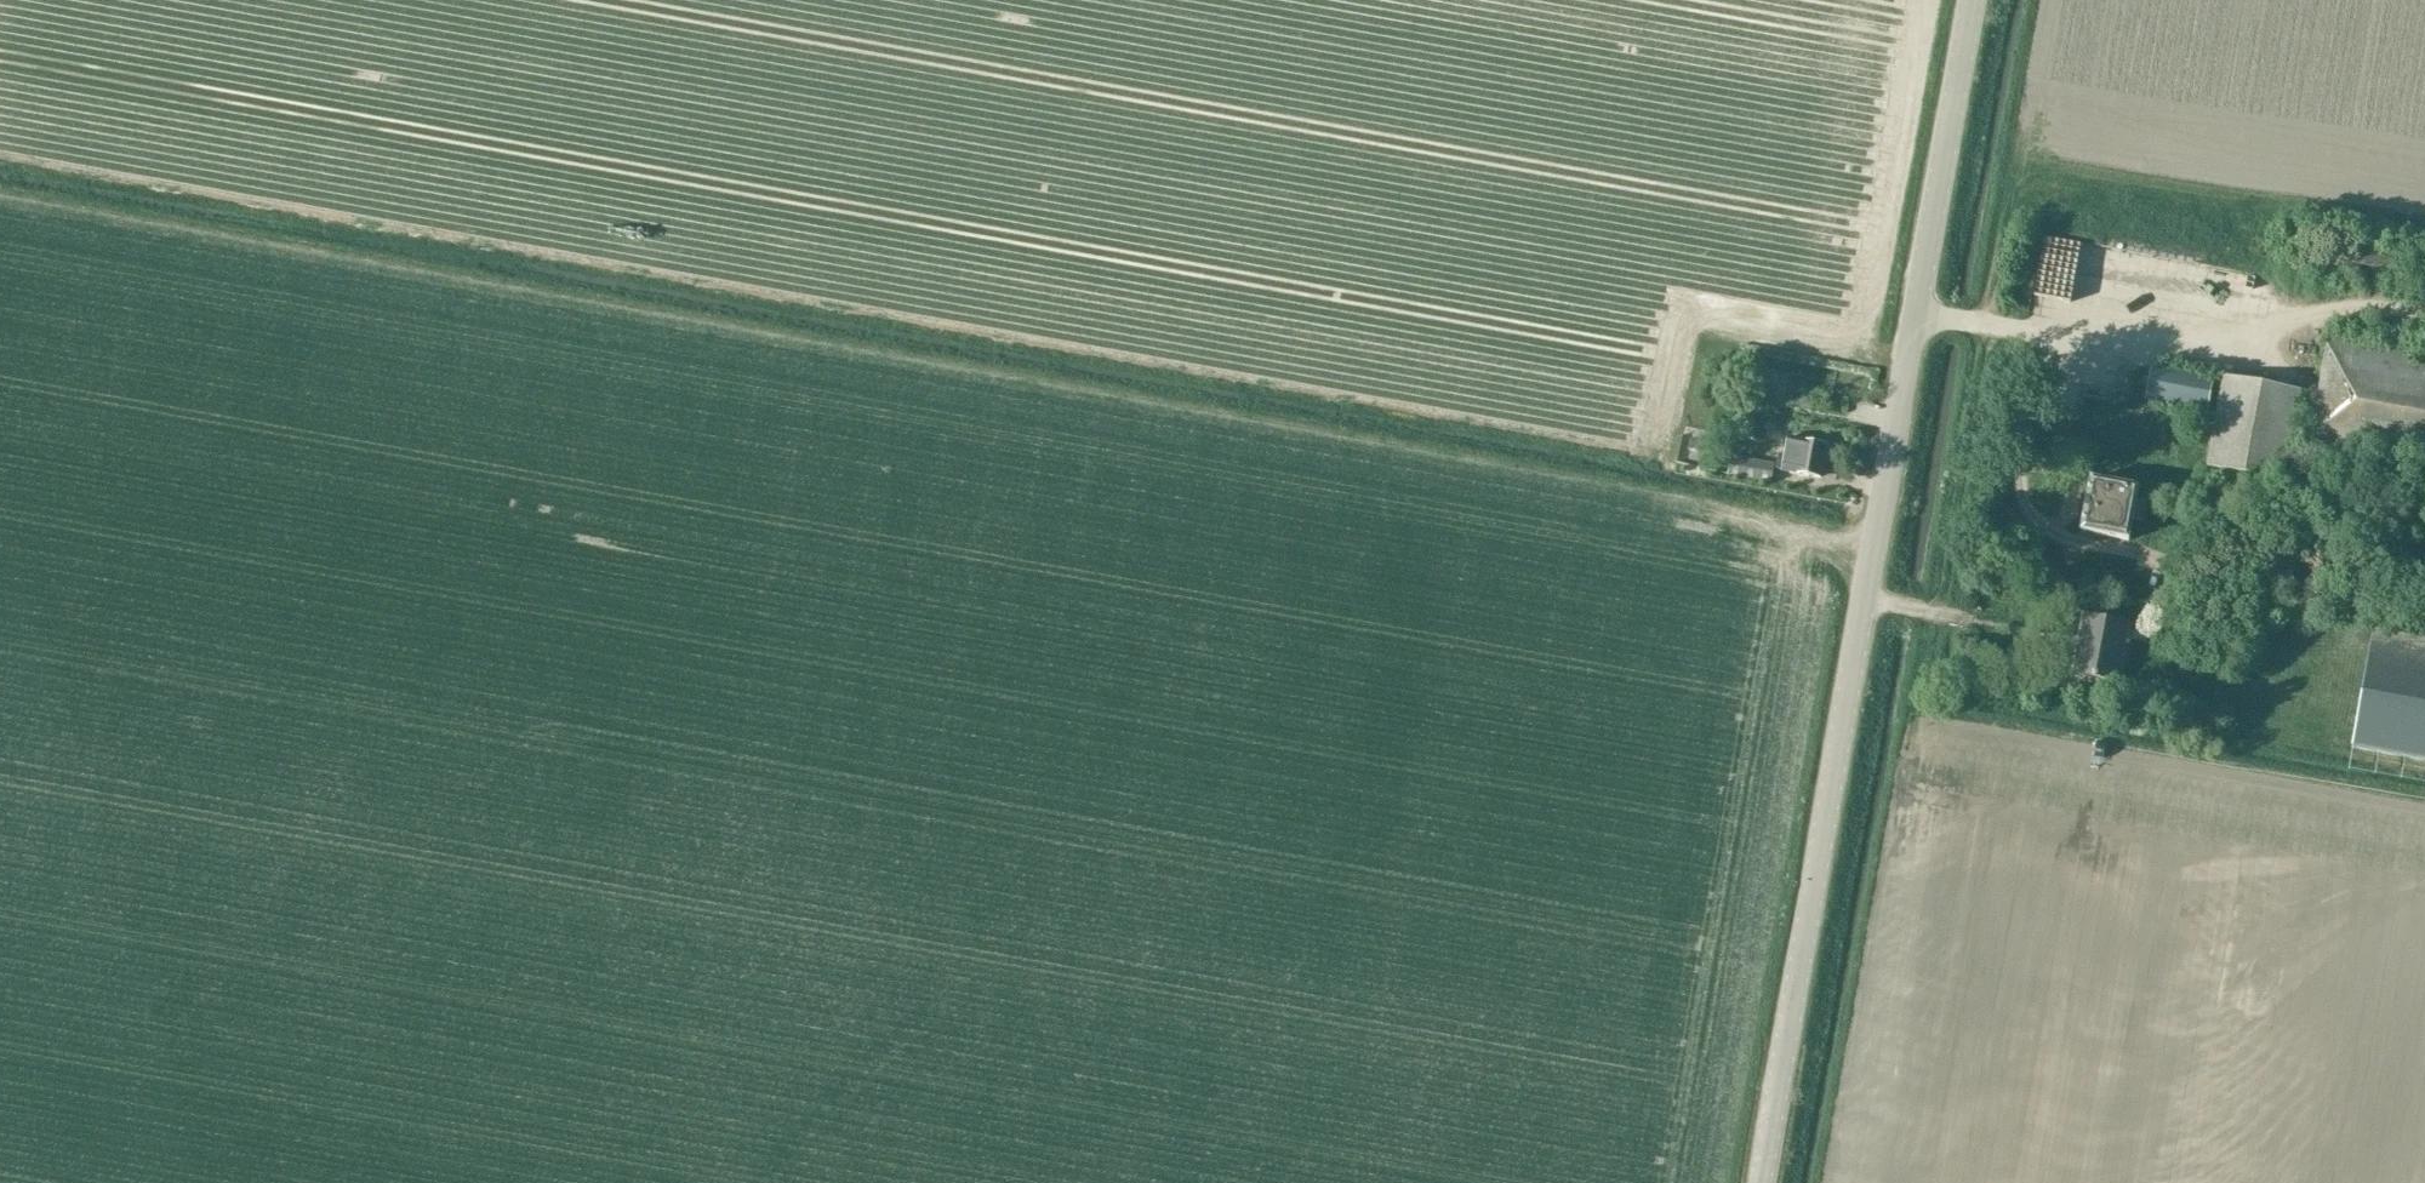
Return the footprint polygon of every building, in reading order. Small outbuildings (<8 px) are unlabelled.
[(2407,290),(2414,248),(2343,237),(2334,278),(2407,290)] [(2328,333),(2316,392),(2312,392),(2302,449),(2424,473),(2424,351),(2328,333)] [(1725,363),(1733,356),(1725,347),(1717,354),(1725,363)] [(2201,412),(2208,380),(2153,369),(2146,401),(2201,412)] [(2282,481),(2298,390),(2222,377),(2206,468),(2282,481)] [(1801,440),(1801,441),(1789,439),(1786,456),(1783,455),(1781,468),(1796,471),(1795,473),(1820,478),(1826,444),(1801,440)] [(1774,464),(1732,458),(1729,476),(1771,483),(1774,464)] [(2135,510),(2139,489),(2091,480),(2081,532),(2130,541),(2133,521),(2143,522),(2144,511),(2135,510)] [(2116,683),(2126,624),(2085,616),(2074,675),(2116,683)] [(2374,641),(2354,748),(2424,761),(2424,650),(2374,641)]
